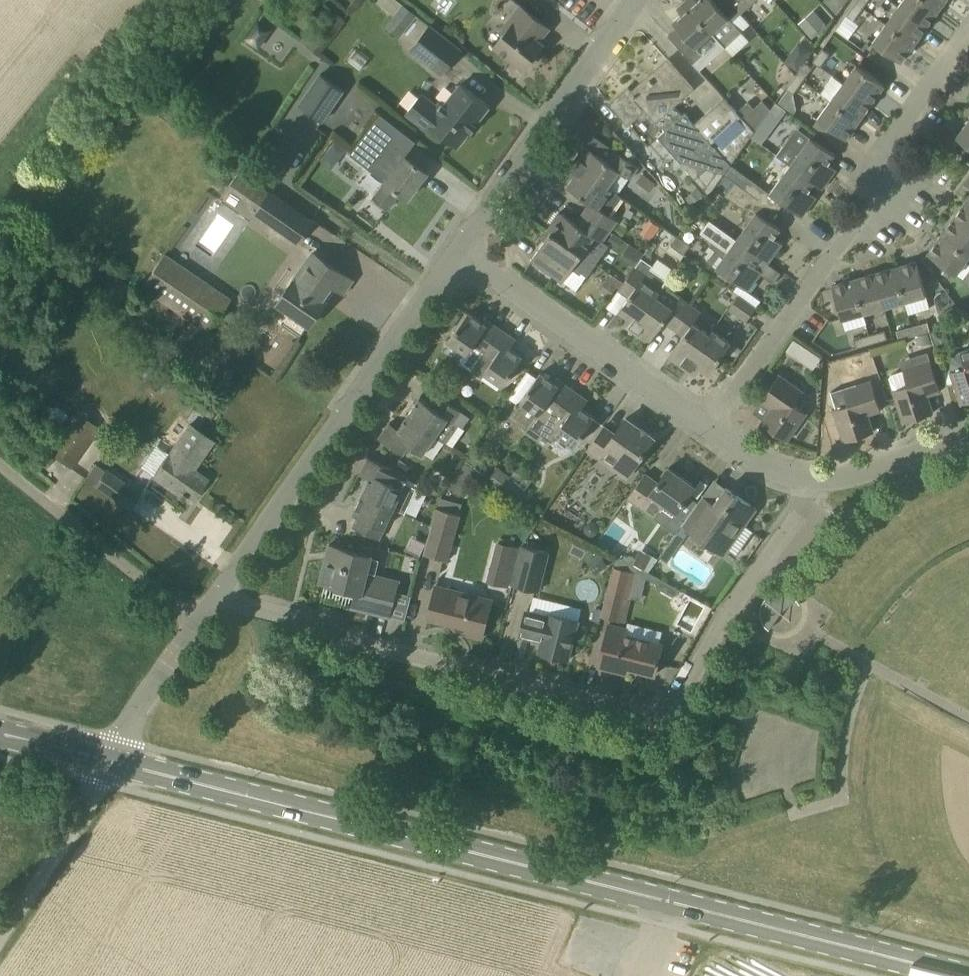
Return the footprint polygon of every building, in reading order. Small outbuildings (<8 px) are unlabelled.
[(377,2),(395,16),(403,5),(404,4),(398,0),(378,0),(377,2)] [(713,0),(699,0),(698,1),(697,0),(690,0),(687,3),(685,1),(685,2),(726,47),(742,31),(733,21),(741,14),(729,0),(715,0),(714,1),(713,0)] [(750,6),(757,0),(729,0),(741,14),(750,6)] [(940,9),(927,0),(903,0),(898,6),(927,27),(940,9)] [(946,0),(927,0),(940,9),(946,0)] [(700,70),(726,47),(685,2),(684,2),(686,4),(679,10),(683,15),(674,23),(684,34),(675,43),(700,70)] [(854,20),(863,7),(857,2),(847,15),(854,20)] [(403,5),(395,16),(386,27),(400,38),(417,16),(403,5)] [(524,69),(537,53),(533,50),(548,28),(520,5),(510,19),(514,22),(495,46),(524,69)] [(914,44),(927,27),(898,6),(886,23),(914,44)] [(813,10),(799,24),(812,38),(826,24),(813,10)] [(901,62),(914,44),(886,23),(873,42),(901,62)] [(443,74),(462,51),(429,25),(411,49),(443,74)] [(821,66),(830,53),(823,49),(814,62),(821,66)] [(788,56),(784,62),(797,71),(802,63),(793,56),(788,56)] [(674,105),(693,88),(668,59),(632,91),(629,87),(610,103),(628,124),(646,108),(657,120),(658,120),(666,129),(658,136),(710,194),(755,131),(738,112),(737,112),(725,98),(695,124),(685,113),(683,115),(674,105)] [(804,80),(809,72),(813,68),(806,63),(797,75),(804,80)] [(872,103),(885,85),(856,65),(843,83),(872,103)] [(306,103),(328,120),(350,92),(328,75),(306,103)] [(787,88),(794,93),(804,80),(797,75),(787,88)] [(478,121),(490,106),(461,83),(445,105),(441,102),(438,104),(422,91),(405,114),(430,133),(434,128),(458,146),(469,132),(471,133),(479,122),(478,121)] [(859,121),(872,103),(843,83),(830,100),(859,121)] [(795,94),(794,93),(787,88),(778,100),(795,114),(798,109),(795,94)] [(846,139),(859,121),(830,100),(817,118),(846,139)] [(771,109),(763,101),(755,108),(749,102),(738,112),(755,131),(769,111),(769,112),(771,109)] [(778,118),(785,108),(776,102),(771,109),(769,112),(778,118)] [(957,136),(968,145),(968,120),(957,136)] [(368,168),(389,142),(371,128),(350,154),(368,168)] [(823,188),(837,169),(828,163),(835,154),(811,137),(802,149),(789,140),(777,155),(791,165),(823,188)] [(406,156),(391,145),(381,158),(396,169),(386,181),(386,182),(374,197),(388,209),(400,193),(408,198),(428,172),(406,155),(406,156)] [(607,160),(585,145),(573,163),(608,186),(619,194),(630,178),(631,178),(639,167),(614,149),(607,160)] [(591,202),(584,212),(612,231),(621,237),(628,227),(624,225),(610,215),(623,197),(619,194),(608,186),(573,163),(572,164),(576,166),(571,174),(575,176),(568,186),(591,202)] [(791,165),(770,193),(802,216),(817,197),(808,191),(814,183),(822,189),(823,188),(791,165)] [(299,244),(315,222),(241,170),(229,187),(258,208),(255,213),(299,244)] [(643,172),(636,181),(649,191),(656,182),(643,172)] [(751,219),(737,240),(769,263),(783,243),(774,237),(781,229),(771,221),(751,207),(758,198),(736,181),(726,195),(748,211),(745,215),(751,219)] [(698,187),(687,197),(693,204),(704,194),(698,187)] [(967,200),(954,218),(968,229),(968,202),(967,200)] [(560,212),(548,230),(593,261),(593,260),(597,263),(610,245),(605,241),(612,231),(584,212),(576,223),(560,212)] [(954,218),(941,235),(968,255),(968,229),(954,218)] [(769,263),(737,240),(710,220),(702,232),(728,251),(716,268),(720,270),(717,274),(726,281),(729,277),(737,283),(748,291),(763,271),(754,265),(760,257),(768,263),(769,263)] [(666,229),(660,238),(670,245),(676,236),(666,229)] [(597,263),(593,260),(593,261),(548,230),(542,238),(545,240),(532,260),(563,282),(572,268),(581,274),(582,272),(588,276),(597,263)] [(613,232),(607,241),(617,247),(623,239),(620,237),(617,235),(613,232)] [(968,256),(968,255),(941,235),(928,253),(956,274),(968,256)] [(685,254),(691,245),(679,236),(672,245),(685,254)] [(344,293),(353,280),(314,252),(278,303),(310,326),(327,301),(324,299),(333,286),(344,293)] [(231,298),(203,279),(164,253),(163,253),(140,287),(209,332),(231,298)] [(632,330),(656,296),(668,280),(652,268),(654,265),(642,257),(619,290),(629,297),(619,310),(629,317),(626,321),(633,326),(631,330),(632,330)] [(905,300),(927,294),(917,261),(896,267),(905,300)] [(884,306),(905,300),(896,267),(875,273),(884,306)] [(864,312),(884,306),(875,273),(854,279),(864,312)] [(611,274),(599,291),(609,297),(617,286),(618,287),(622,281),(611,274)] [(866,324),(864,312),(854,279),(833,285),(845,331),(866,324)] [(737,283),(733,290),(739,294),(756,307),(761,300),(748,291),(737,283)] [(747,321),(757,307),(756,307),(739,294),(730,308),(747,321)] [(673,308),(656,296),(632,330),(649,343),(664,321),(674,328),(691,304),(681,297),(673,308)] [(687,369),(711,335),(694,322),(701,312),(691,304),(674,328),(684,335),(669,357),(687,369)] [(482,321),(469,312),(449,340),(466,352),(461,359),(462,363),(472,369),(501,328),(485,317),(482,321)] [(448,315),(443,323),(451,328),(456,320),(448,315)] [(928,322),(913,326),(915,335),(931,330),(928,322)] [(900,339),(915,335),(913,326),(897,331),(900,339)] [(503,385),(523,357),(510,348),(517,339),(501,328),(472,369),(483,377),(486,373),(503,385)] [(932,332),(936,347),(949,343),(945,328),(932,332)] [(709,374),(731,343),(714,330),(711,335),(687,369),(688,370),(690,366),(698,371),(700,367),(709,374)] [(886,331),(870,335),(872,343),(888,339),(886,331)] [(930,331),(917,335),(920,345),(933,341),(930,331)] [(858,347),(872,343),(870,335),(855,339),(858,347)] [(794,339),(787,349),(796,356),(800,358),(807,348),(804,345),(794,339)] [(968,401),(968,349),(961,352),(953,354),(949,359),(949,365),(961,403),(968,401)] [(939,386),(930,361),(888,375),(904,422),(934,412),(926,391),(939,386)] [(554,382),(541,373),(521,401),(539,413),(526,431),(537,438),(572,389),(556,378),(554,382)] [(787,441),(807,413),(794,404),(803,391),(780,374),(764,396),(775,404),(762,422),(787,441)] [(445,378),(441,384),(451,391),(457,383),(450,378),(445,378)] [(844,441),(874,432),(867,410),(880,406),(871,380),(844,389),(849,404),(834,409),(844,441)] [(575,446),(595,418),(582,408),(588,400),(572,389),(537,438),(548,446),(558,433),(575,446)] [(470,417),(439,395),(431,405),(421,398),(407,417),(436,436),(447,443),(460,424),(463,427),(470,417)] [(70,467),(81,451),(99,426),(77,411),(48,453),(70,467)] [(436,436),(407,417),(395,433),(387,427),(379,438),(403,455),(410,445),(423,454),(436,436)] [(655,437),(627,418),(615,434),(604,426),(588,449),(627,476),(655,437)] [(192,469),(213,440),(189,424),(169,453),(152,475),(191,502),(207,479),(192,469)] [(406,513),(417,488),(407,483),(409,477),(369,457),(363,469),(373,474),(363,493),(395,508),(406,513)] [(451,484),(465,493),(479,472),(464,462),(451,484)] [(95,464),(86,477),(92,481),(102,468),(95,464)] [(497,466),(489,478),(503,487),(511,476),(497,466)] [(129,509),(140,494),(102,467),(102,468),(92,481),(92,482),(129,509)] [(517,467),(511,476),(527,488),(534,478),(517,467)] [(695,486),(669,467),(659,482),(645,473),(628,497),(654,516),(663,504),(678,515),(670,526),(677,532),(683,524),(698,502),(688,495),(695,486)] [(519,499),(527,488),(511,476),(503,487),(519,499)] [(698,502),(683,524),(688,528),(724,554),(756,508),(726,487),(710,511),(698,502)] [(380,539),(395,508),(363,493),(354,513),(358,515),(353,527),(380,539)] [(448,561),(461,514),(438,508),(425,554),(448,561)] [(585,523),(583,529),(586,535),(592,537),(598,535),(600,529),(597,523),(591,521),(585,523)] [(677,532),(673,538),(681,544),(688,534),(685,532),(688,528),(683,525),(677,532)] [(390,617),(399,580),(376,575),(380,559),(372,557),(372,556),(329,545),(320,582),(356,591),(352,607),(390,617)] [(539,590),(549,552),(522,545),(512,583),(539,590)] [(496,546),(493,557),(513,562),(515,551),(496,546)] [(601,551),(588,559),(596,571),(608,564),(601,551)] [(629,598),(635,571),(613,566),(607,592),(601,616),(626,622),(632,598),(629,598)] [(680,590),(659,578),(656,582),(658,588),(673,596),(678,594),(680,590)] [(483,638),(492,599),(436,585),(428,618),(462,627),(461,632),(483,638)] [(801,603),(798,598),(794,595),(789,592),(782,591),(774,592),(768,596),(763,602),(761,609),(761,617),(764,624),(770,629),(782,612),(797,599),(798,601),(799,604),(801,603)] [(548,615),(526,610),(520,636),(535,640),(536,636),(542,637),(538,652),(569,660),(579,621),(548,613),(548,615)] [(663,644),(625,634),(626,628),(609,624),(599,666),(601,667),(602,666),(600,666),(604,649),(619,652),(616,665),(656,675),(663,644)]
